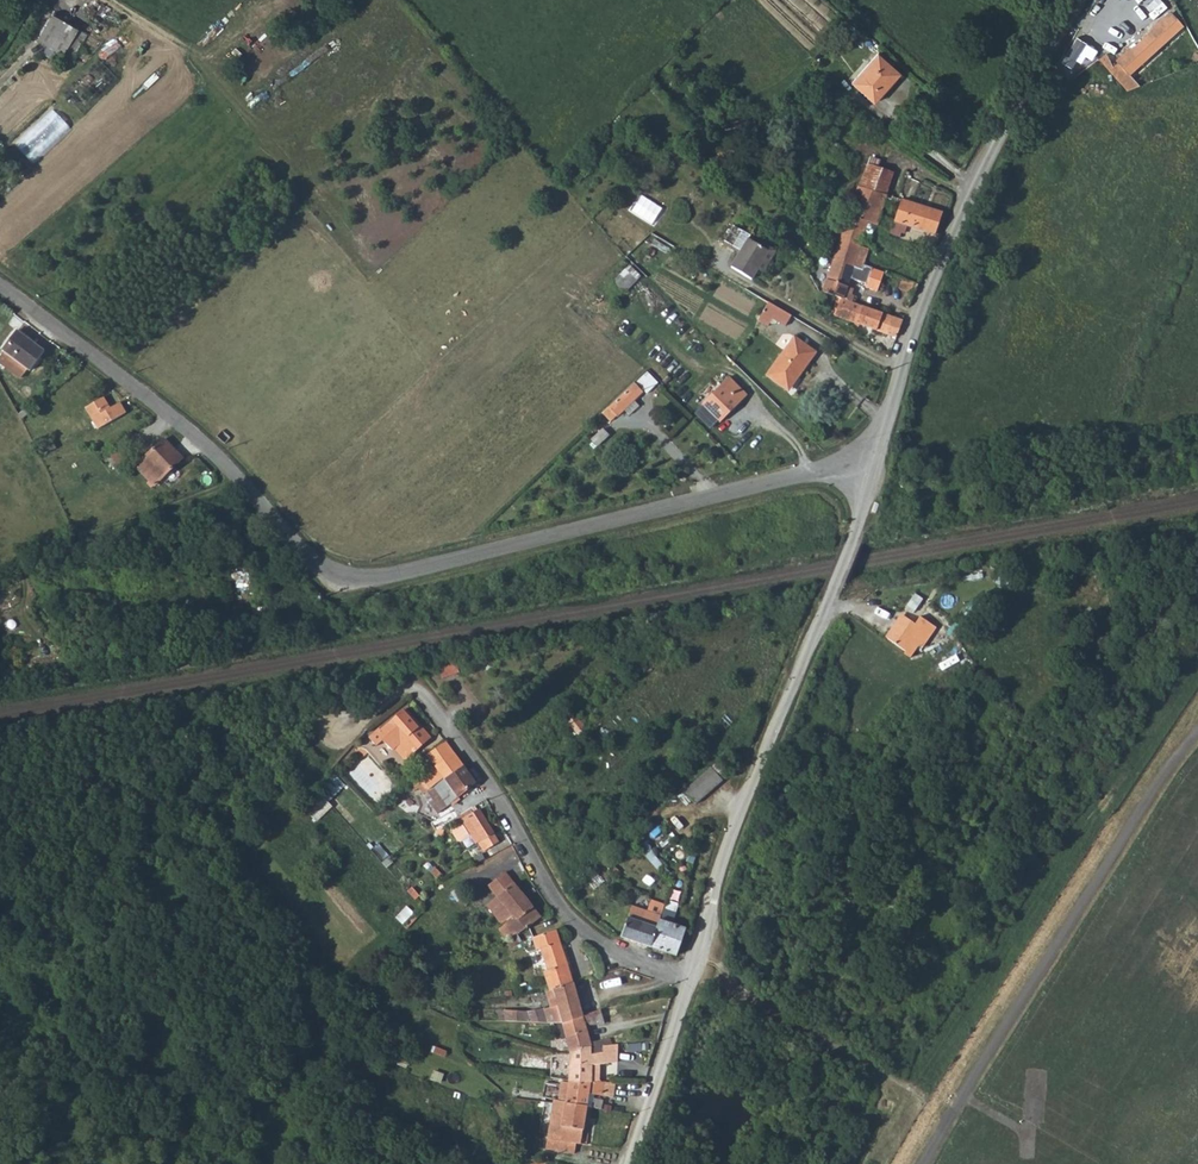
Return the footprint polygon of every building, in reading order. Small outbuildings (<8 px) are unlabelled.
[(1086,42),(1099,58),(1128,91),(1141,86),(1130,74),(1184,26),(1173,15),(1115,67),(1092,37),(1086,42)] [(78,34),(59,56),(68,63),(82,75),(101,53),(78,34)] [(878,53),(851,83),(873,103),(883,91),(880,89),(897,70),(878,53)] [(82,75),(68,63),(61,71),(76,83),(82,75)] [(33,163),(72,127),(55,110),(17,145),(33,163)] [(868,164),(860,186),(885,195),(893,174),(868,164)] [(880,217),(894,222),(901,200),(885,195),(860,186),(858,191),(853,189),(848,201),(854,203),(835,258),(862,267),(863,263),(869,245),(861,242),(862,237),(867,222),(874,224),(877,225),(880,217)] [(643,194),(632,211),(655,225),(666,207),(643,194)] [(941,212),(901,200),(894,222),(890,236),(900,238),(901,232),(904,232),(906,225),(934,233),(941,212)] [(869,239),(874,224),(867,222),(862,237),(869,239)] [(741,251),(731,267),(752,278),(757,269),(762,272),(775,250),(757,239),(755,244),(748,240),(750,236),(734,226),(725,241),(741,251)] [(862,267),(835,258),(827,279),(829,280),(824,291),(838,296),(842,298),(843,296),(850,299),(852,291),(845,288),(850,276),(867,282),(866,284),(877,288),(884,271),(863,263),(862,267)] [(624,268),(613,280),(624,292),(636,280),(624,268)] [(901,290),(913,295),(918,284),(906,279),(901,290)] [(842,300),(842,298),(838,296),(836,301),(839,302),(834,315),(896,338),(902,323),(842,300)] [(785,325),(791,315),(767,302),(757,319),(768,325),(772,318),(785,325)] [(17,331),(2,350),(4,351),(0,357),(0,363),(21,379),(29,369),(30,370),(44,351),(17,331)] [(793,337),(766,375),(785,389),(795,374),(798,376),(814,352),(793,337)] [(637,379),(647,392),(659,383),(650,370),(637,379)] [(729,377),(702,403),(719,421),(746,395),(729,377)] [(642,392),(633,383),(602,413),(610,421),(615,416),(617,417),(624,410),(629,415),(639,406),(633,400),(642,392)] [(125,414),(119,403),(110,409),(103,397),(86,407),(99,429),(125,414)] [(222,429),(216,435),(225,443),(230,436),(222,429)] [(602,429),(590,441),(597,447),(608,436),(602,429)] [(181,460),(162,442),(136,469),(154,487),(181,460)] [(237,592),(248,592),(248,571),(237,570),(237,592)] [(892,641),(896,644),(912,621),(908,618),(892,641)] [(906,651),(904,653),(910,657),(932,625),(924,620),(919,626),(912,621),(896,644),(906,651)] [(454,654),(437,660),(443,679),(460,673),(454,654)] [(429,739),(404,710),(382,730),(380,728),(370,736),(377,744),(384,738),(396,752),(401,748),(409,757),(429,739)] [(420,777),(429,789),(429,790),(462,766),(444,742),(426,756),(434,766),(422,775),(420,777)] [(451,801),(474,783),(462,766),(429,790),(425,793),(437,811),(451,801)] [(711,766),(684,789),(696,804),(724,781),(711,766)] [(413,782),(421,793),(429,789),(420,777),(413,782)] [(437,811),(447,824),(453,820),(457,818),(461,815),(451,801),(437,811)] [(478,811),(474,807),(468,811),(470,815),(478,811)] [(470,815),(468,811),(461,815),(457,818),(460,822),(474,844),(481,840),(486,848),(497,842),(492,833),(493,832),(479,810),(478,811),(470,815)] [(540,918),(504,874),(487,887),(497,898),(486,906),(501,924),(496,928),(505,938),(521,931),(540,918)] [(648,911),(637,942),(650,947),(659,920),(663,909),(664,905),(650,900),(648,911)] [(648,911),(633,906),(621,937),(622,937),(637,942),(648,911)] [(675,913),(663,909),(659,920),(671,924),(675,913)] [(671,924),(659,920),(650,947),(662,951),(671,924)] [(685,929),(671,924),(662,951),(676,956),(685,929)] [(539,969),(544,989),(557,987),(574,983),(555,930),(531,937),(534,950),(540,948),(545,967),(539,969)] [(583,1016),(574,983),(557,987),(544,989),(540,990),(544,1007),(529,1011),(499,1008),(499,1020),(562,1022),(563,1022),(583,1016)] [(603,1024),(599,1011),(583,1016),(563,1022),(570,1052),(591,1048),(591,1054),(604,1050),(603,1047),(612,1044),(610,1038),(590,1043),(587,1029),(603,1024)] [(570,1052),(568,1080),(589,1081),(590,1063),(597,1064),(607,1064),(607,1061),(618,1061),(618,1044),(612,1044),(603,1047),(604,1050),(591,1054),(591,1048),(570,1052)] [(568,1080),(565,1101),(587,1104),(593,1105),(595,1095),(610,1097),(612,1082),(596,1081),(589,1081),(568,1080)] [(581,1144),(587,1104),(565,1101),(556,1099),(555,1106),(554,1109),(552,1109),(548,1134),(560,1137),(559,1141),(581,1144)]
